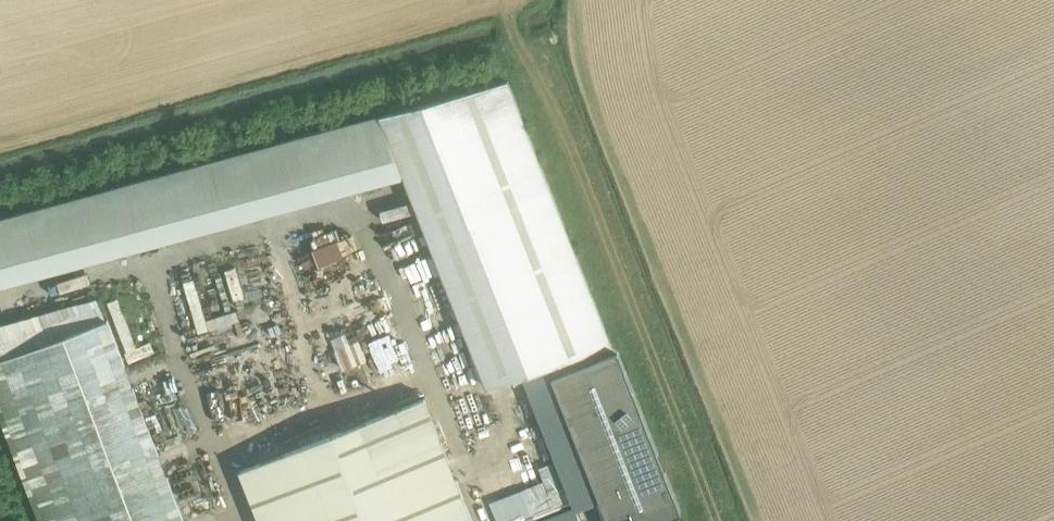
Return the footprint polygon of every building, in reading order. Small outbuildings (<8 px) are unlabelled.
[(509,82),(381,115),(405,177),(488,388),(550,367),(613,346),(509,82)] [(320,263),(345,253),(339,237),(313,247),(320,263)] [(41,520),(188,520),(112,320),(0,362),(0,414),(41,520)] [(610,520),(661,520),(682,513),(618,350),(553,376),(610,520)] [(261,520),(474,520),(426,400),(242,472),(261,520)] [(576,506),(538,520),(582,520),(576,506)]
